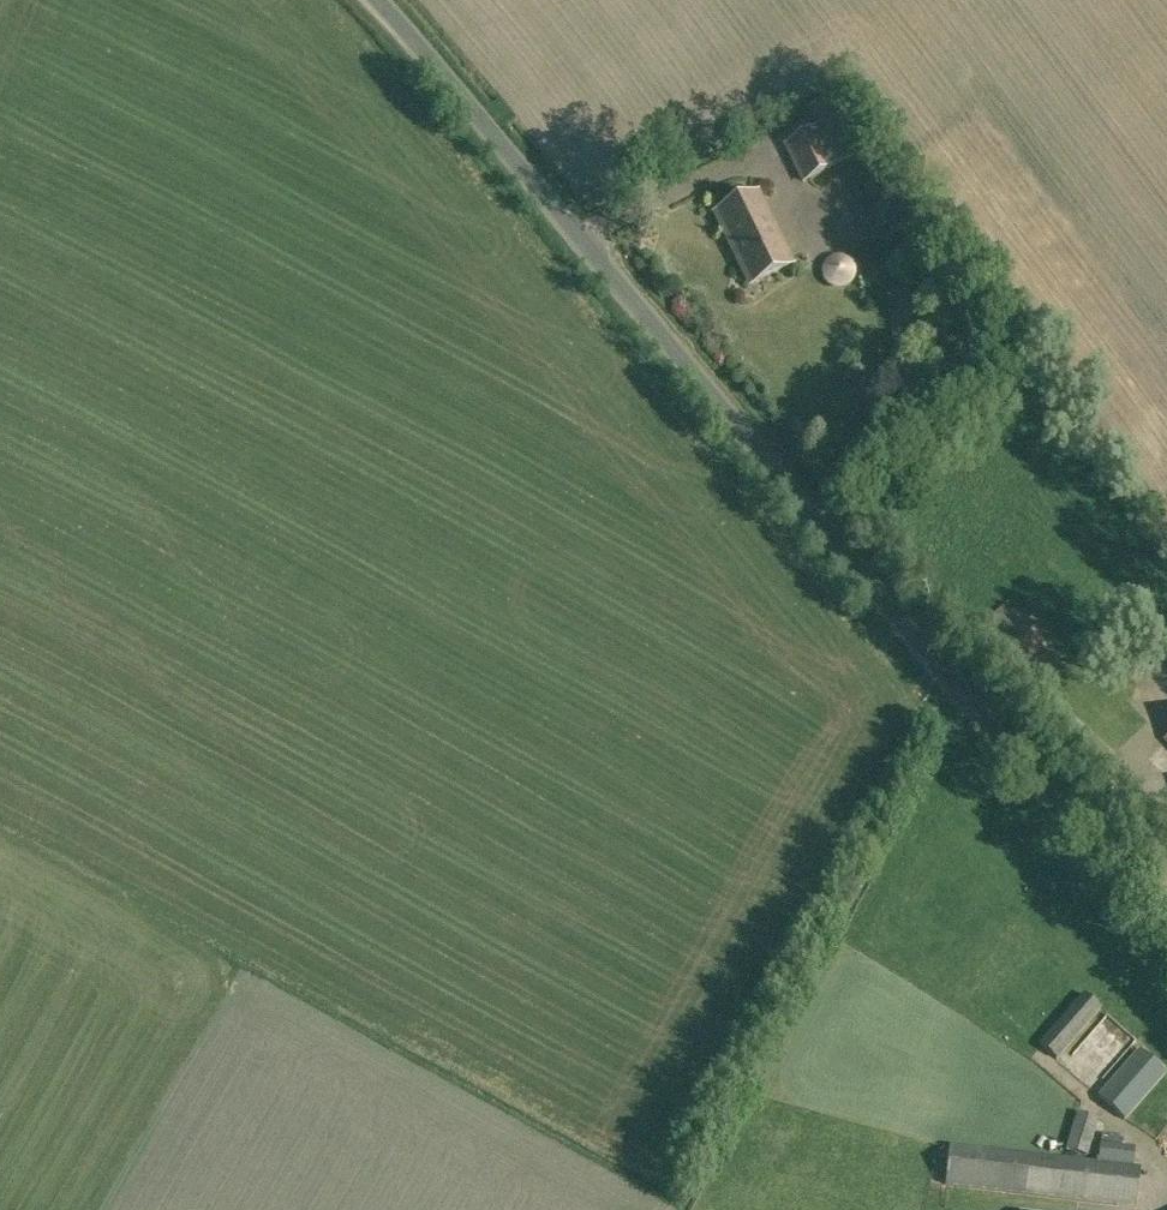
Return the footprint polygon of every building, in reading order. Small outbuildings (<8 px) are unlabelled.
[(824,127),(783,145),(802,183),(866,151),(834,97),(814,107),(824,127)] [(751,283),(791,264),(758,194),(717,214),(751,283)] [(1023,692),(1059,660),(1013,609),(976,640),(1023,692)] [(1052,712),(1068,698),(1057,687),(1042,702),(1052,712)] [(1057,1059),(1100,1009),(1082,992),(1039,1040),(1057,1059)] [(1126,1118),(1166,1074),(1137,1048),(1096,1093),(1126,1118)] [(1087,1155),(1097,1118),(1077,1111),(1066,1148),(1087,1155)] [(1101,1141),(1097,1161),(950,1143),(945,1183),(1135,1205),(1140,1167),(1133,1166),(1135,1146),(1101,1141)]
